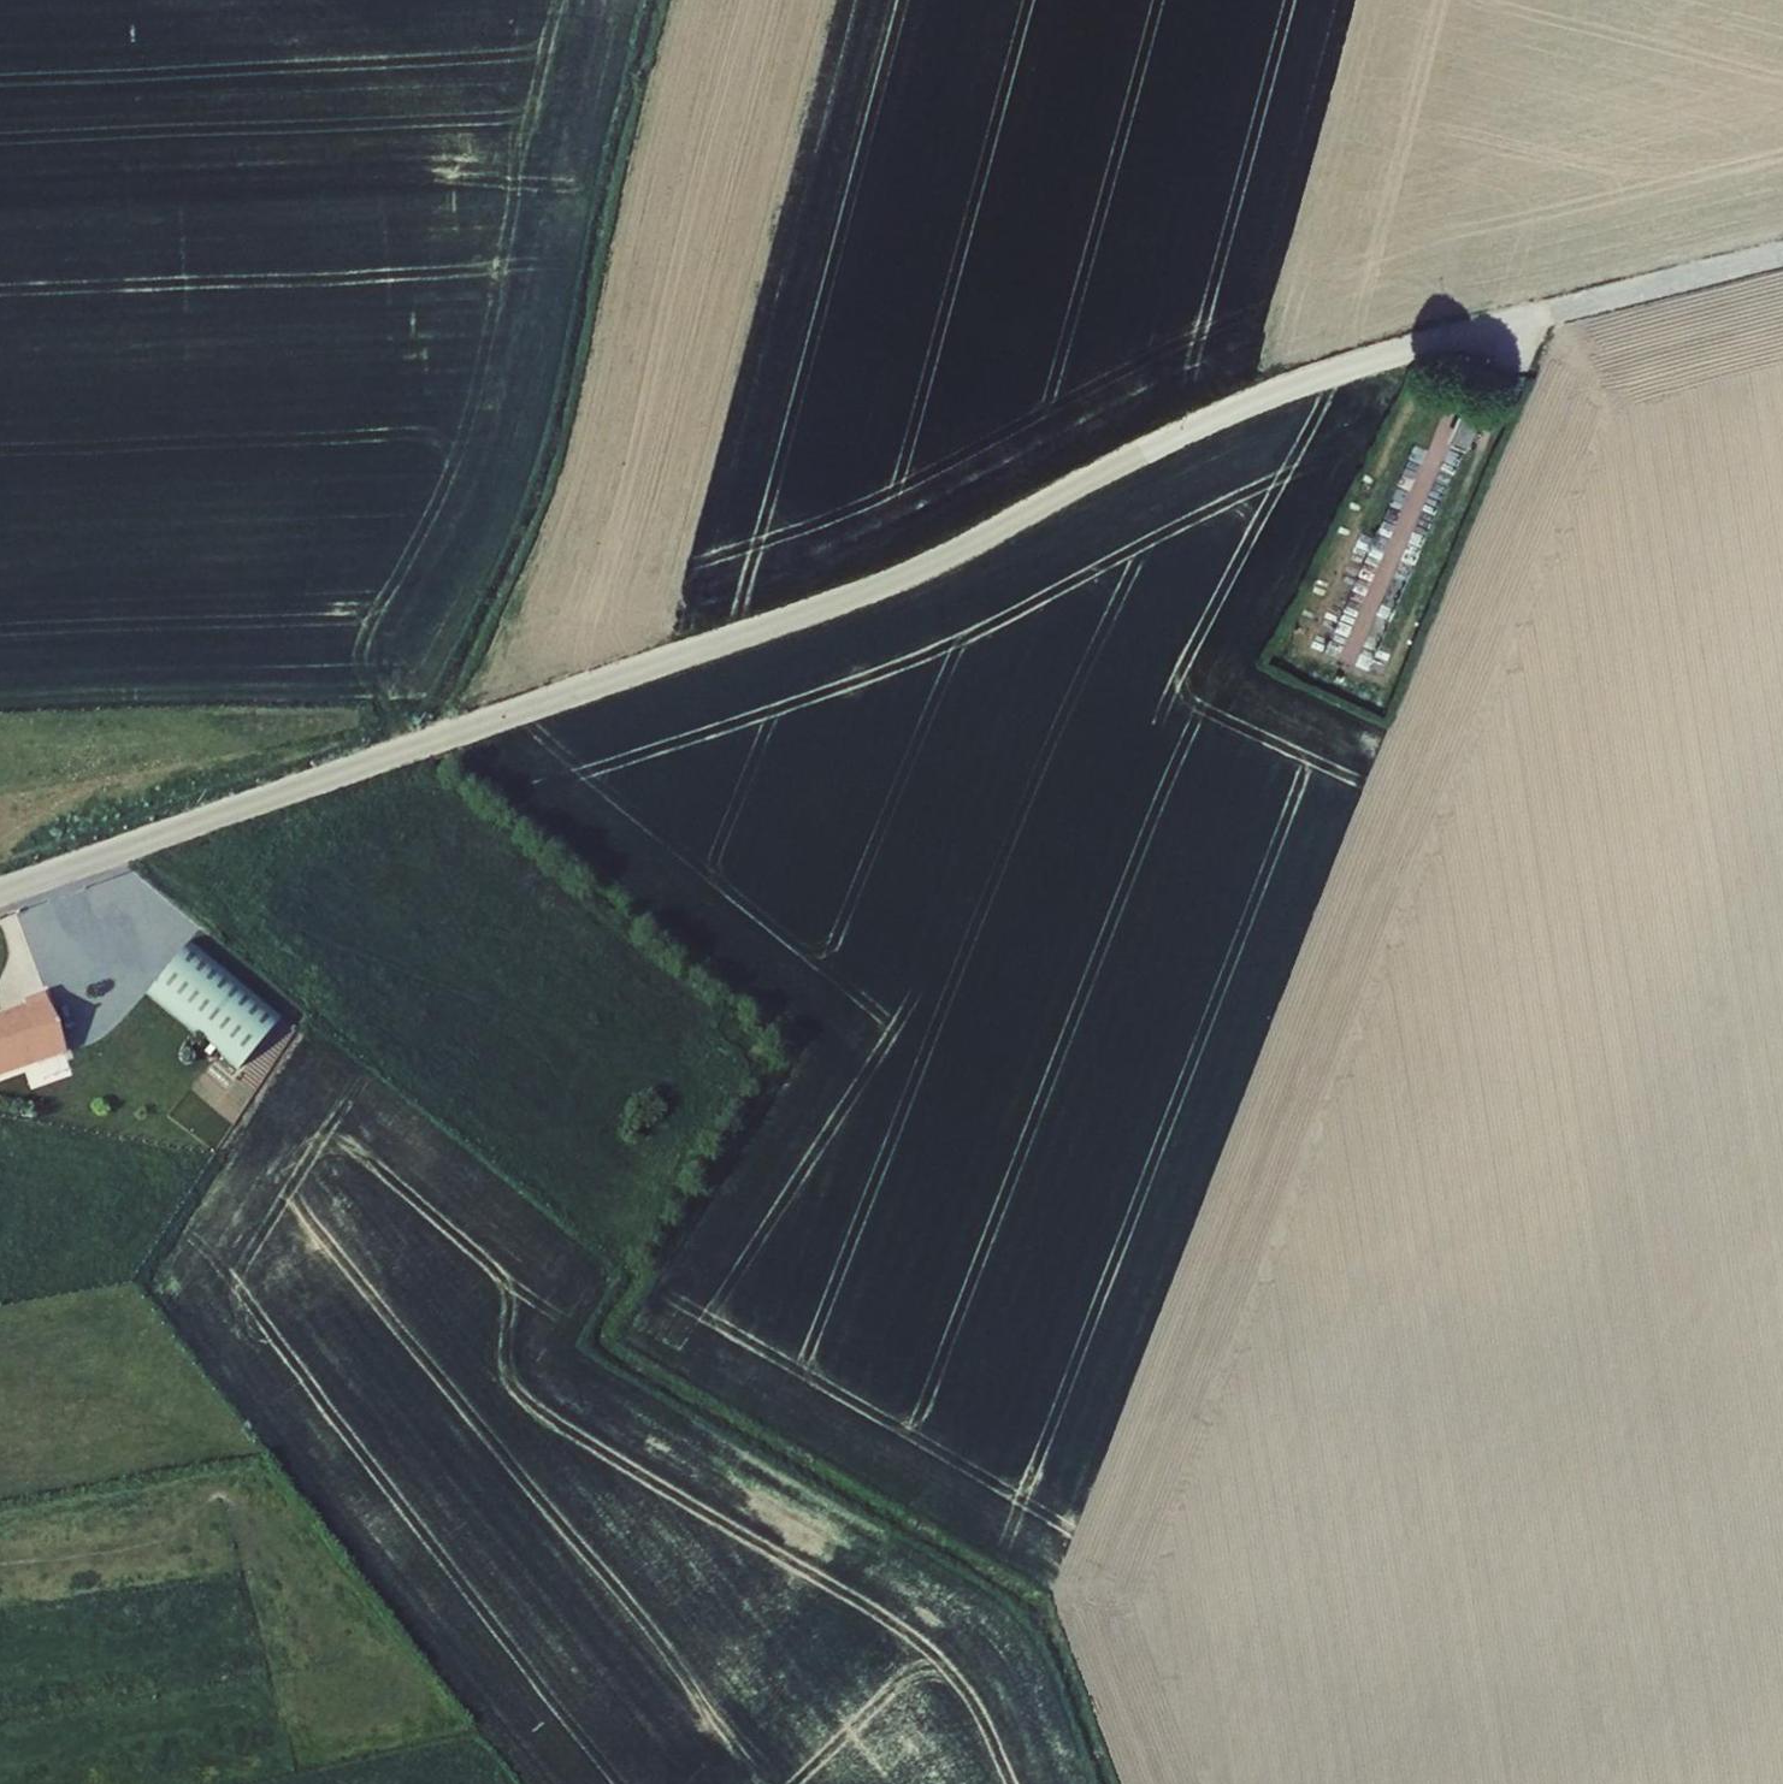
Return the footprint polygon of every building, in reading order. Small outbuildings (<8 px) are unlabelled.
[(1452,435),(1469,441),(1478,415),(1462,409),(1452,435)] [(273,1009),(173,943),(136,1000),(236,1065),(273,1009)] [(51,994),(30,1001),(32,1007),(0,1017),(0,1076),(70,1052),(51,994)]
